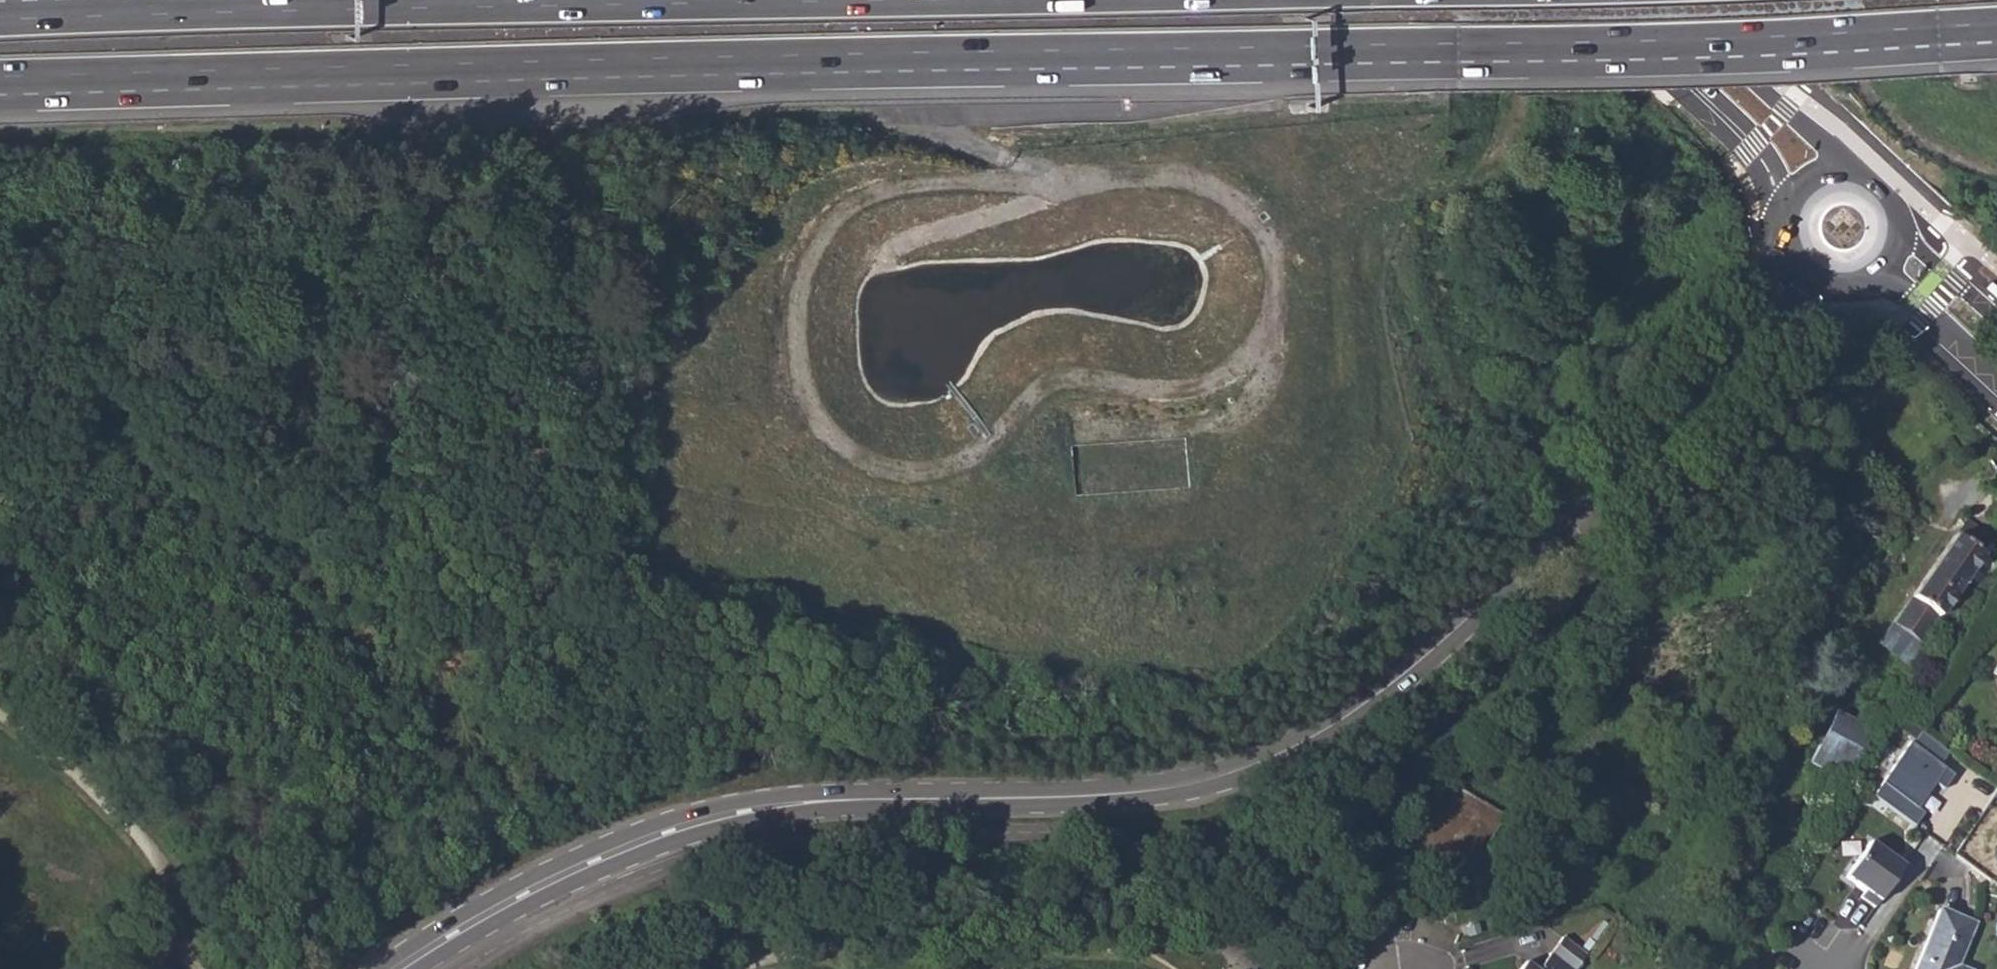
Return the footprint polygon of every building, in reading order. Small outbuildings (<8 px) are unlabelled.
[(1876,643),(1908,666),(1923,645),(1920,643),(1991,539),(1962,519),(1876,643)] [(1808,762),(1846,781),(1870,732),(1834,713),(1808,762)] [(1920,724),(1872,792),(1918,825),(1926,813),(1918,808),(1937,781),(1945,787),(1955,772),(1940,762),(1952,746),(1920,724)] [(1452,879),(1496,817),(1453,787),(1409,848),(1452,879)] [(1867,837),(1841,874),(1879,900),(1904,863),(1867,837)] [(1958,965),(1974,922),(1938,907),(1915,968),(1967,968),(1958,965)] [(1534,968),(1572,968),(1574,966),(1552,949),(1540,965),(1538,963),(1534,968)]
